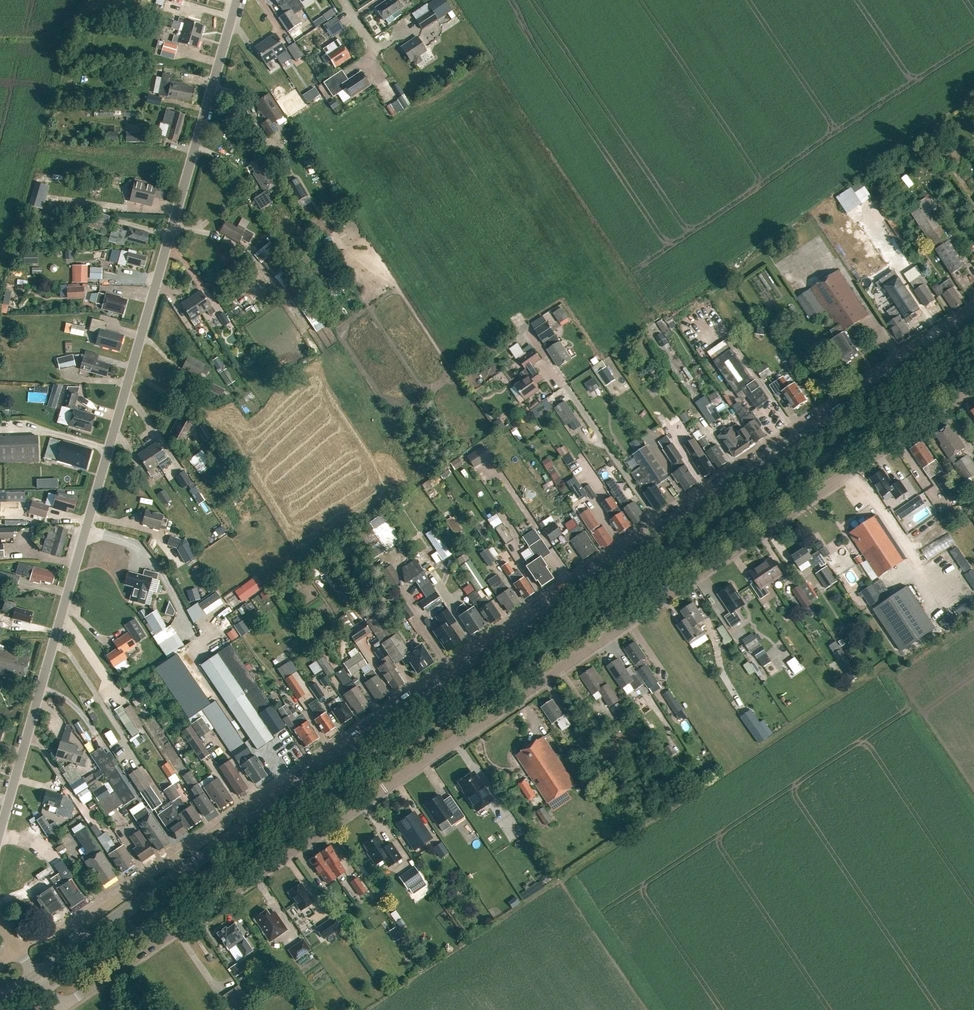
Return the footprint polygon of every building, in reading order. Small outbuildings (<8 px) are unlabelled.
[(181,1),(176,0),(169,0),(167,9),(178,12),(181,1)] [(299,0),(276,0),(280,7),(286,3),(290,9),(277,18),(288,33),(303,23),(293,8),(294,7),(297,11),(303,7),(299,0)] [(394,19),(392,15),(403,8),(398,0),(387,0),(375,8),(384,20),(385,19),(388,24),(394,19)] [(452,9),(446,0),(432,0),(427,3),(431,9),(415,19),(422,29),(452,9)] [(335,15),(331,10),(323,15),(327,21),(335,15)] [(181,31),(201,37),(204,25),(185,20),(186,19),(179,17),(177,24),(183,25),(181,31)] [(328,32),(338,25),(334,18),(323,25),(328,32)] [(197,48),(201,37),(181,31),(180,37),(174,35),(172,42),(178,44),(179,43),(197,48)] [(264,40),(276,57),(281,53),(286,60),(291,57),(286,50),(275,33),(264,40)] [(401,47),(411,61),(413,60),(416,65),(422,61),(419,56),(426,51),(417,37),(401,47)] [(270,60),(276,57),(264,40),(254,47),(266,64),(270,71),(275,68),(270,60)] [(340,44),(337,40),(323,49),(335,67),(350,57),(341,44),(340,44)] [(175,54),(178,45),(164,41),(162,50),(175,54)] [(286,48),(295,61),(303,56),(295,42),(286,48)] [(302,65),(312,80),(319,75),(309,60),(302,65)] [(348,81),(342,71),(323,83),(333,97),(346,88),(352,97),(369,86),(360,72),(348,81)] [(190,102),(193,87),(183,85),(183,83),(171,81),(172,75),(163,73),(159,96),(190,102)] [(309,104),(314,101),(308,93),(303,96),(309,104)] [(269,136),(278,130),(273,122),(283,116),(269,94),(255,103),(267,121),(261,125),(269,136)] [(306,104),(300,94),(287,102),(293,112),(306,104)] [(160,106),(161,98),(148,96),(146,103),(160,106)] [(408,107),(402,96),(397,99),(403,110),(408,107)] [(177,142),(184,115),(166,110),(162,123),(169,125),(165,139),(177,142)] [(140,141),(140,132),(126,132),(126,141),(140,141)] [(109,133),(109,141),(117,141),(117,133),(109,133)] [(265,169),(259,160),(251,165),(257,175),(255,176),(265,192),(254,199),(261,210),(273,202),(268,195),(272,192),(270,189),(277,184),(267,168),(265,169)] [(297,177),(288,183),(295,193),(293,194),(298,201),(307,195),(308,194),(304,188),(303,188),(297,177)] [(43,209),(50,185),(35,181),(28,204),(43,209)] [(130,201),(144,204),(151,206),(153,197),(162,199),(165,188),(148,184),(135,181),(130,201)] [(837,198),(847,214),(871,198),(861,182),(837,198)] [(952,274),(965,265),(930,212),(937,207),(930,195),(909,209),(952,274)] [(105,231),(110,215),(100,212),(99,216),(92,214),(88,225),(105,231)] [(236,228),(226,222),(221,230),(224,232),(223,234),(238,242),(240,239),(249,244),(254,235),(252,234),(238,226),(236,228)] [(296,231),(301,239),(312,233),(307,225),(296,231)] [(148,233),(128,228),(127,232),(120,230),(116,244),(124,246),(125,240),(145,246),(148,233)] [(318,257),(324,253),(318,243),(311,247),(318,257)] [(281,278),(290,271),(291,270),(281,257),(276,251),(270,244),(268,246),(267,245),(254,255),(261,263),(262,262),(277,280),(281,278)] [(135,255),(136,252),(129,250),(128,253),(121,251),(118,264),(125,266),(126,263),(140,267),(140,265),(143,266),(145,257),(135,255)] [(303,252),(298,255),(306,265),(310,261),(303,252)] [(24,253),(24,263),(34,263),(34,253),(24,253)] [(88,282),(88,264),(75,264),(75,282),(88,282)] [(904,273),(909,282),(922,274),(916,265),(904,273)] [(100,268),(90,268),(90,278),(100,278),(100,268)] [(285,285),(295,279),(290,271),(281,278),(285,285)] [(868,315),(839,271),(811,289),(825,310),(836,328),(831,331),(836,338),(828,344),(843,367),(843,366),(846,367),(850,364),(850,362),(851,361),(850,360),(859,354),(844,331),(868,315)] [(884,286),(897,305),(903,314),(906,319),(910,317),(912,320),(918,316),(916,313),(921,310),(895,271),(881,280),(885,286),(884,286)] [(925,306),(935,300),(925,285),(928,283),(922,275),(910,283),(916,291),(915,291),(925,306)] [(295,279),(285,285),(294,298),(303,292),(295,279)] [(954,287),(954,286),(955,285),(950,279),(939,286),(937,284),(932,288),(938,297),(942,294),(953,310),(963,304),(956,294),(958,294),(954,287)] [(235,317),(243,311),(254,304),(240,282),(220,295),(235,317)] [(84,295),(83,286),(67,287),(67,296),(84,295)] [(8,289),(5,302),(11,304),(15,290),(8,289)] [(811,319),(825,310),(811,289),(797,298),(811,319)] [(190,297),(201,313),(206,310),(210,315),(215,311),(212,306),(211,306),(200,290),(190,297)] [(115,296),(106,293),(105,295),(98,293),(96,303),(103,305),(102,309),(123,315),(127,300),(114,297),(115,296)] [(196,317),(201,313),(190,297),(181,303),(191,319),(191,320),(194,325),(200,322),(196,317)] [(8,305),(0,303),(0,304),(0,311),(7,313),(8,305)] [(903,321),(900,316),(903,314),(897,305),(888,312),(894,320),(888,324),(898,339),(910,331),(906,326),(907,326),(904,320),(903,321)] [(560,323),(568,318),(561,308),(554,313),(560,323)] [(225,325),(229,322),(222,312),(218,315),(225,325)] [(119,351),(123,336),(105,331),(107,323),(92,319),(89,331),(98,333),(95,345),(119,351)] [(559,344),(556,340),(558,339),(547,323),(535,331),(547,347),(549,345),(552,348),(548,350),(559,366),(570,359),(560,343),(559,344)] [(663,342),(673,338),(666,323),(660,325),(664,332),(659,334),(663,342)] [(83,336),(85,326),(72,324),(70,333),(83,336)] [(721,341),(706,351),(710,357),(725,346),(721,341)] [(523,342),(514,347),(519,357),(528,353),(523,342)] [(754,381),(732,349),(714,361),(737,394),(744,389),(757,408),(769,400),(756,380),(754,381)] [(528,369),(541,359),(534,350),(521,359),(528,369)] [(105,376),(109,364),(97,361),(99,355),(85,351),(82,364),(91,367),(90,372),(105,376)] [(60,369),(75,365),(72,354),(57,358),(60,369)] [(206,375),(210,368),(188,356),(182,368),(199,376),(201,372),(206,375)] [(219,371),(226,368),(221,356),(214,359),(219,371)] [(255,357),(247,362),(250,366),(257,361),(255,357)] [(763,379),(773,373),(766,362),(756,368),(763,379)] [(607,385),(616,379),(607,366),(598,372),(607,385)] [(228,367),(221,373),(229,385),(237,380),(228,367)] [(526,400),(539,390),(536,385),(543,380),(536,370),(528,376),(529,376),(516,386),(521,393),(522,393),(526,400)] [(597,376),(588,383),(595,393),(604,386),(597,376)] [(789,384),(783,376),(770,386),(777,396),(782,392),(793,409),(806,400),(795,383),(792,385),(790,383),(789,384)] [(221,396),(221,395),(224,389),(210,382),(207,389),(221,396)] [(38,384),(37,390),(50,392),(51,386),(38,384)] [(230,392),(224,389),(221,395),(227,399),(230,392)] [(69,426),(90,432),(94,416),(76,410),(77,407),(74,406),(78,394),(77,394),(66,391),(62,406),(70,409),(69,412),(72,413),(69,426)] [(30,392),(30,401),(48,401),(48,392),(30,392)] [(716,392),(708,397),(713,404),(720,399),(716,392)] [(535,407),(538,414),(555,407),(552,400),(535,407)] [(567,425),(577,418),(565,400),(555,407),(567,425)] [(740,401),(732,407),(736,413),(738,411),(743,418),(741,419),(745,426),(757,442),(766,436),(761,429),(762,425),(757,418),(752,411),(751,412),(746,406),(744,407),(740,401)] [(715,406),(708,410),(715,422),(722,418),(715,406)] [(181,443),(193,424),(179,416),(170,432),(173,433),(170,437),(181,443)] [(498,430),(505,425),(500,418),(493,423),(498,430)] [(205,441),(212,436),(204,423),(198,426),(197,430),(205,441)] [(735,436),(745,450),(755,444),(745,428),(742,430),(738,424),(727,431),(732,438),(735,436)] [(958,453),(965,448),(956,433),(954,434),(949,426),(942,430),(936,434),(942,444),(941,445),(950,459),(950,458),(965,480),(973,474),(973,463),(968,455),(962,459),(958,453)] [(727,431),(725,427),(722,429),(721,431),(723,433),(718,436),(728,450),(730,449),(735,457),(745,450),(735,436),(732,438),(727,431)] [(39,461),(38,436),(0,438),(0,462),(39,461)] [(712,448),(704,436),(698,440),(713,463),(715,462),(719,468),(727,462),(723,457),(724,455),(717,445),(712,448)] [(87,464),(91,450),(50,438),(45,458),(83,469),(84,463),(87,464)] [(636,439),(631,443),(636,450),(641,447),(636,439)] [(703,477),(714,469),(705,456),(694,439),(685,445),(696,462),(694,464),(698,470),(699,470),(703,477)] [(147,448),(158,465),(163,461),(166,466),(172,463),(168,457),(167,457),(157,441),(147,448)] [(934,461),(922,442),(910,450),(923,469),(930,479),(944,470),(936,459),(934,461)] [(673,444),(665,449),(673,462),(671,464),(677,472),(673,474),(678,482),(680,481),(686,490),(697,483),(686,466),(685,466),(681,460),(683,459),(673,444)] [(473,467),(490,456),(484,446),(467,457),(473,467)] [(645,493),(656,510),(657,510),(667,503),(661,494),(662,494),(657,486),(668,478),(646,446),(634,455),(642,466),(632,473),(643,489),(645,493)] [(153,468),(158,465),(147,448),(137,454),(148,471),(147,471),(151,477),(156,473),(153,468)] [(206,489),(207,488),(217,481),(215,478),(220,474),(209,460),(201,450),(189,460),(197,470),(194,473),(206,489)] [(565,458),(571,464),(578,459),(572,452),(565,458)] [(546,461),(551,469),(558,465),(553,456),(546,461)] [(552,469),(559,484),(565,481),(558,466),(552,469)] [(893,485),(883,470),(870,479),(882,497),(890,491),(896,499),(907,492),(900,481),(893,485)] [(175,476),(183,488),(191,482),(183,471),(175,476)] [(946,495),(956,488),(946,473),(936,479),(946,495)] [(575,478),(568,483),(580,500),(587,495),(575,478)] [(590,496),(595,493),(589,484),(585,487),(590,496)] [(194,489),(197,496),(202,494),(199,487),(194,489)] [(214,488),(206,495),(213,502),(220,495),(214,488)] [(170,500),(164,490),(157,495),(163,505),(170,500)] [(23,501),(24,493),(8,492),(7,501),(23,501)] [(52,507),(64,511),(68,512),(69,509),(73,510),(77,498),(57,492),(52,507)] [(616,497),(619,501),(621,504),(634,524),(642,518),(640,515),(642,513),(634,502),(631,504),(623,492),(616,497)] [(910,513),(925,503),(919,495),(905,505),(910,513)] [(622,513),(618,507),(611,497),(602,504),(609,513),(613,519),(611,520),(621,533),(631,526),(622,513)] [(45,518),(49,506),(32,502),(29,513),(45,518)] [(596,532),(594,529),(600,526),(589,510),(580,515),(591,531),(593,534),(592,534),(602,547),(604,546),(605,548),(614,542),(604,526),(596,532)] [(166,527),(168,519),(162,518),(163,516),(146,511),(142,524),(153,527),(153,528),(159,530),(160,526),(166,527)] [(402,539),(384,513),(370,522),(369,521),(353,532),(363,546),(364,545),(369,553),(367,555),(352,533),(346,537),(353,547),(364,564),(373,559),(402,539)] [(878,577),(906,558),(877,515),(850,534),(878,577)] [(447,521),(455,534),(462,530),(453,516),(447,521)] [(573,530),(581,523),(576,517),(568,523),(573,530)] [(506,544),(513,539),(502,522),(495,527),(506,544)] [(551,542),(562,535),(553,522),(542,530),(551,542)] [(584,533),(579,526),(569,533),(572,536),(570,537),(573,540),(572,541),(584,559),(597,550),(585,532),(584,533)] [(47,538),(64,544),(68,530),(57,527),(55,527),(55,528),(50,527),(47,538)] [(443,559),(452,554),(434,527),(425,533),(443,559)] [(13,538),(13,528),(0,528),(0,538),(13,538)] [(949,532),(922,550),(928,560),(955,542),(949,532)] [(170,535),(167,544),(179,548),(177,549),(185,564),(195,558),(184,538),(182,539),(170,535)] [(59,558),(64,544),(47,538),(44,546),(45,546),(43,553),(59,558)] [(540,539),(528,547),(529,548),(533,554),(534,554),(535,556),(536,559),(532,561),(539,571),(541,570),(544,575),(542,576),(548,584),(554,580),(545,567),(546,566),(540,556),(548,551),(540,539)] [(827,546),(821,548),(824,557),(830,554),(827,546)] [(949,552),(964,572),(972,566),(957,546),(949,552)] [(488,565),(495,560),(487,548),(480,553),(488,565)] [(529,548),(520,553),(525,560),(528,564),(525,566),(535,581),(536,580),(542,588),(548,584),(542,576),(544,575),(541,570),(539,571),(532,561),(536,559),(535,556),(534,554),(533,554),(529,548)] [(811,566),(815,572),(827,564),(820,553),(813,558),(806,548),(792,556),(800,567),(802,571),(811,566)] [(859,566),(863,562),(859,556),(854,559),(859,566)] [(761,565),(772,582),(778,578),(781,583),(786,579),(772,558),(761,565)] [(477,591),(487,585),(470,559),(461,565),(477,591)] [(437,605),(442,602),(431,585),(432,585),(419,566),(415,560),(402,569),(404,583),(411,584),(415,581),(426,598),(430,596),(437,605)] [(34,567),(20,563),(17,574),(28,577),(28,576),(31,577),(30,581),(40,583),(40,580),(52,583),(55,572),(34,566),(34,567)] [(508,576),(524,599),(533,592),(523,578),(518,581),(516,577),(516,576),(514,572),(507,563),(502,567),(508,576)] [(379,573),(390,589),(397,585),(396,573),(391,565),(379,573)] [(765,587),(772,582),(761,565),(750,573),(756,581),(751,585),(761,599),(770,593),(765,587)] [(816,574),(826,589),(837,581),(826,566),(816,574)] [(964,575),(973,590),(973,568),(964,575)] [(294,586),(305,579),(299,569),(287,577),(294,586)] [(20,576),(0,570),(0,580),(18,585),(20,576)] [(156,580),(158,574),(144,570),(142,576),(129,572),(125,585),(134,587),(130,600),(144,604),(148,591),(155,593),(158,580),(156,580)] [(235,591),(242,601),(260,589),(253,579),(235,591)] [(507,590),(501,580),(491,586),(497,596),(496,597),(501,605),(503,604),(508,611),(520,603),(510,588),(507,590)] [(209,591),(215,588),(211,581),(206,584),(209,591)] [(818,597),(808,582),(801,587),(810,601),(818,597)] [(731,614),(744,606),(745,604),(741,597),(732,584),(718,594),(731,614)] [(871,605),(882,598),(872,584),(861,591),(871,605)] [(810,601),(801,587),(800,585),(793,589),(805,608),(812,604),(810,601)] [(902,650),(935,628),(907,586),(874,608),(902,650)] [(485,597),(482,599),(476,590),(467,596),(474,605),(475,604),(479,609),(478,610),(484,618),(486,617),(490,623),(500,616),(490,602),(489,603),(485,597)] [(217,592),(198,604),(203,611),(203,610),(206,615),(223,604),(219,599),(221,598),(217,592)] [(29,623),(32,612),(15,608),(17,603),(4,600),(2,610),(13,613),(12,618),(29,623)] [(468,610),(463,603),(455,609),(460,616),(459,616),(460,618),(459,619),(463,624),(464,624),(471,635),(485,625),(473,607),(468,610)] [(687,619),(684,620),(677,625),(680,630),(689,643),(704,633),(698,624),(704,620),(693,603),(681,611),(687,619)] [(407,619),(413,615),(406,605),(400,609),(407,619)] [(955,609),(958,616),(970,611),(967,605),(955,609)] [(144,617),(155,634),(153,636),(158,644),(176,632),(171,624),(167,627),(156,609),(144,617)] [(236,624),(245,619),(239,609),(231,614),(236,624)] [(447,651),(461,642),(448,623),(454,619),(447,609),(435,617),(441,626),(433,631),(447,651)] [(409,653),(396,633),(395,634),(380,612),(367,621),(382,643),(381,644),(395,664),(402,659),(405,664),(409,661),(417,673),(426,667),(433,662),(425,650),(425,651),(421,645),(409,653)] [(738,614),(734,618),(738,624),(743,621),(738,614)] [(136,642),(146,635),(135,618),(124,625),(136,642)] [(355,642),(371,631),(363,619),(347,630),(355,642)] [(243,621),(235,626),(241,637),(249,631),(243,621)] [(234,630),(227,634),(232,641),(238,637),(234,630)] [(753,632),(743,639),(750,650),(752,649),(764,667),(772,662),(760,643),(753,632)] [(121,646),(106,656),(114,667),(127,658),(127,659),(129,657),(126,651),(135,645),(127,634),(117,640),(121,646)] [(647,665),(643,660),(646,657),(636,642),(625,649),(635,665),(639,670),(637,671),(649,689),(659,682),(647,665)] [(274,738),(272,735),(285,726),(230,644),(200,665),(257,749),(274,738)] [(352,674),(368,663),(356,647),(348,652),(351,657),(343,663),(352,674)] [(850,658),(855,655),(850,648),(846,650),(850,658)] [(29,659),(0,651),(0,676),(23,682),(29,659)] [(335,673),(329,663),(324,656),(317,660),(328,677),(335,673)] [(403,683),(394,669),(395,667),(388,656),(380,661),(383,664),(378,668),(388,683),(389,682),(394,689),(403,683)] [(853,681),(860,676),(848,658),(840,663),(853,681)] [(636,672),(631,676),(619,659),(607,667),(623,689),(630,683),(635,690),(644,684),(636,672)] [(284,665),(278,669),(285,679),(291,675),(284,665)] [(377,701),(388,693),(372,669),(365,674),(369,680),(365,683),(377,701)] [(593,672),(591,669),(583,674),(585,678),(583,679),(593,694),(599,690),(610,707),(620,701),(608,684),(606,686),(595,671),(593,672)] [(297,697),(297,698),(304,694),(292,675),(291,675),(285,679),(291,688),(297,697)] [(325,687),(331,682),(326,675),(320,679),(325,687)] [(357,713),(369,706),(353,681),(347,685),(350,690),(344,694),(352,706),(353,706),(357,713)] [(318,699),(324,695),(315,683),(310,687),(318,699)] [(136,706),(141,703),(146,702),(137,688),(131,692),(135,699),(132,701),(136,706)] [(344,702),(341,698),(339,699),(342,704),(339,706),(334,699),(327,704),(341,724),(353,716),(344,702)] [(325,713),(315,699),(308,704),(317,718),(315,720),(324,734),(335,727),(325,713)] [(676,713),(682,710),(676,699),(670,703),(676,713)] [(563,716),(553,700),(542,707),(553,723),(558,720),(560,724),(559,724),(563,731),(571,725),(564,715),(563,716)] [(278,709),(284,718),(291,713),(285,705),(278,709)] [(122,707),(115,711),(132,737),(139,733),(122,707)] [(231,752),(247,776),(249,775),(254,783),(267,775),(261,767),(262,766),(255,755),(247,761),(244,757),(250,752),(244,743),(222,710),(209,719),(231,752)] [(751,710),(741,717),(759,743),(769,736),(751,710)] [(298,724),(294,718),(291,713),(284,718),(283,719),(291,731),(294,730),(305,747),(312,742),(299,723),(298,724)] [(299,723),(312,742),(319,738),(307,721),(302,713),(294,718),(298,724),(299,723)] [(200,737),(210,730),(201,717),(191,724),(200,737)] [(82,721),(78,723),(84,735),(88,733),(82,721)] [(201,760),(209,754),(190,726),(182,732),(201,760)] [(115,729),(108,733),(114,745),(121,741),(115,729)] [(586,750),(592,746),(585,734),(578,738),(586,750)] [(548,803),(576,785),(544,737),(516,755),(548,803)] [(84,767),(86,760),(81,758),(82,753),(76,751),(77,747),(60,742),(56,757),(77,763),(76,765),(84,767)] [(123,805),(135,798),(101,747),(90,755),(123,805)] [(233,767),(229,761),(219,767),(237,795),(247,788),(238,774),(239,774),(240,772),(236,767),(235,766),(233,767)] [(167,763),(162,766),(169,777),(174,773),(167,763)] [(128,774),(140,792),(148,787),(149,786),(137,768),(128,774)] [(76,794),(104,776),(99,769),(93,773),(95,777),(87,782),(83,776),(70,785),(76,794)] [(204,816),(214,809),(189,771),(183,776),(191,788),(189,789),(196,798),(193,800),(204,816)] [(482,784),(481,785),(472,772),(459,781),(464,789),(462,790),(476,811),(493,800),(482,784)] [(220,809),(233,800),(218,778),(204,787),(214,802),(215,802),(220,809)] [(529,800),(536,796),(525,779),(518,784),(529,800)] [(98,788),(95,783),(89,787),(99,802),(111,794),(104,784),(98,788)] [(186,809),(178,797),(180,796),(172,785),(164,790),(172,801),(170,803),(178,814),(179,814),(188,828),(201,819),(191,805),(186,809)] [(152,810),(160,805),(148,787),(140,792),(152,810)] [(82,804),(93,797),(87,788),(76,795),(82,804)] [(62,816),(63,812),(66,803),(60,801),(62,795),(46,791),(43,803),(58,807),(56,815),(62,816)] [(99,803),(106,815),(122,805),(114,793),(111,794),(99,802),(99,803)] [(450,796),(443,801),(439,795),(436,797),(424,805),(438,825),(446,819),(451,826),(465,817),(450,796)] [(73,811),(78,808),(71,798),(66,801),(73,811)] [(169,802),(162,807),(164,810),(171,805),(169,802)] [(546,824),(553,820),(544,806),(537,811),(546,824)] [(150,814),(145,807),(133,815),(151,843),(153,842),(158,850),(169,843),(163,835),(164,834),(151,814),(150,814)] [(188,830),(175,811),(168,816),(164,810),(157,815),(168,831),(169,830),(175,839),(188,830)] [(397,823),(404,833),(409,842),(414,849),(431,838),(414,812),(397,823)] [(43,815),(36,819),(47,836),(54,832),(59,828),(55,821),(50,825),(43,815)] [(102,833),(96,824),(91,828),(100,841),(108,854),(108,855),(116,866),(117,866),(122,872),(134,865),(129,858),(131,857),(123,845),(117,849),(106,831),(102,833)] [(116,877),(111,869),(112,869),(85,828),(75,834),(86,851),(90,858),(84,862),(94,877),(96,876),(102,886),(116,877)] [(141,862),(154,853),(145,841),(138,831),(130,837),(136,846),(133,849),(141,862)] [(383,848),(381,844),(382,844),(377,836),(369,841),(364,845),(368,851),(367,852),(375,865),(383,859),(388,867),(401,858),(391,843),(383,848)] [(441,858),(448,853),(441,843),(434,848),(441,858)] [(320,853),(336,877),(345,871),(339,862),(340,861),(330,846),(320,853)] [(70,908),(83,899),(70,879),(74,877),(53,847),(45,852),(59,873),(50,878),(70,908)] [(86,854),(81,857),(84,862),(90,858),(86,851),(84,852),(86,854)] [(327,883),(336,877),(320,853),(309,860),(320,875),(321,874),(327,883)] [(22,855),(19,875),(29,876),(31,856),(22,855)] [(408,889),(423,878),(414,865),(399,876),(408,889)] [(44,892),(57,913),(66,908),(52,887),(54,886),(48,876),(42,880),(48,889),(44,892)] [(359,895),(366,891),(357,878),(350,882),(359,895)] [(301,910),(313,901),(301,884),(289,892),(301,910)] [(57,913),(44,892),(35,898),(49,918),(56,913),(57,913)] [(516,897),(508,902),(512,908),(520,903),(516,897)] [(288,929),(277,914),(275,911),(270,915),(267,910),(255,918),(267,935),(266,935),(270,941),(277,936),(288,929)] [(324,938),(340,926),(333,917),(317,928),(324,938)] [(402,919),(397,923),(400,929),(406,925),(402,919)] [(246,939),(235,923),(228,928),(227,926),(217,933),(229,950),(236,945),(244,956),(253,950),(245,939),(246,939)] [(396,940),(399,938),(402,936),(395,926),(389,930),(396,940)] [(296,959),(310,949),(304,939),(289,949),(296,959)] [(236,976),(242,972),(236,963),(230,967),(236,976)] [(249,1009),(241,997),(245,995),(238,985),(224,995),(234,1009),(247,1009),(249,1009)]
